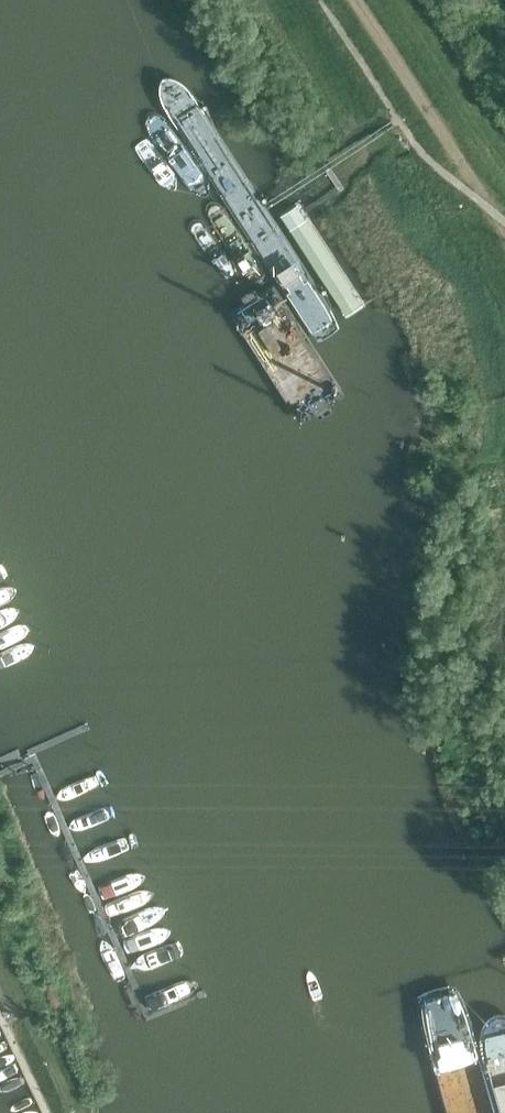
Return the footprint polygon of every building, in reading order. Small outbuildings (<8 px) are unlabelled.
[(277,218),(344,323),(359,313),(293,208),(277,218)]
